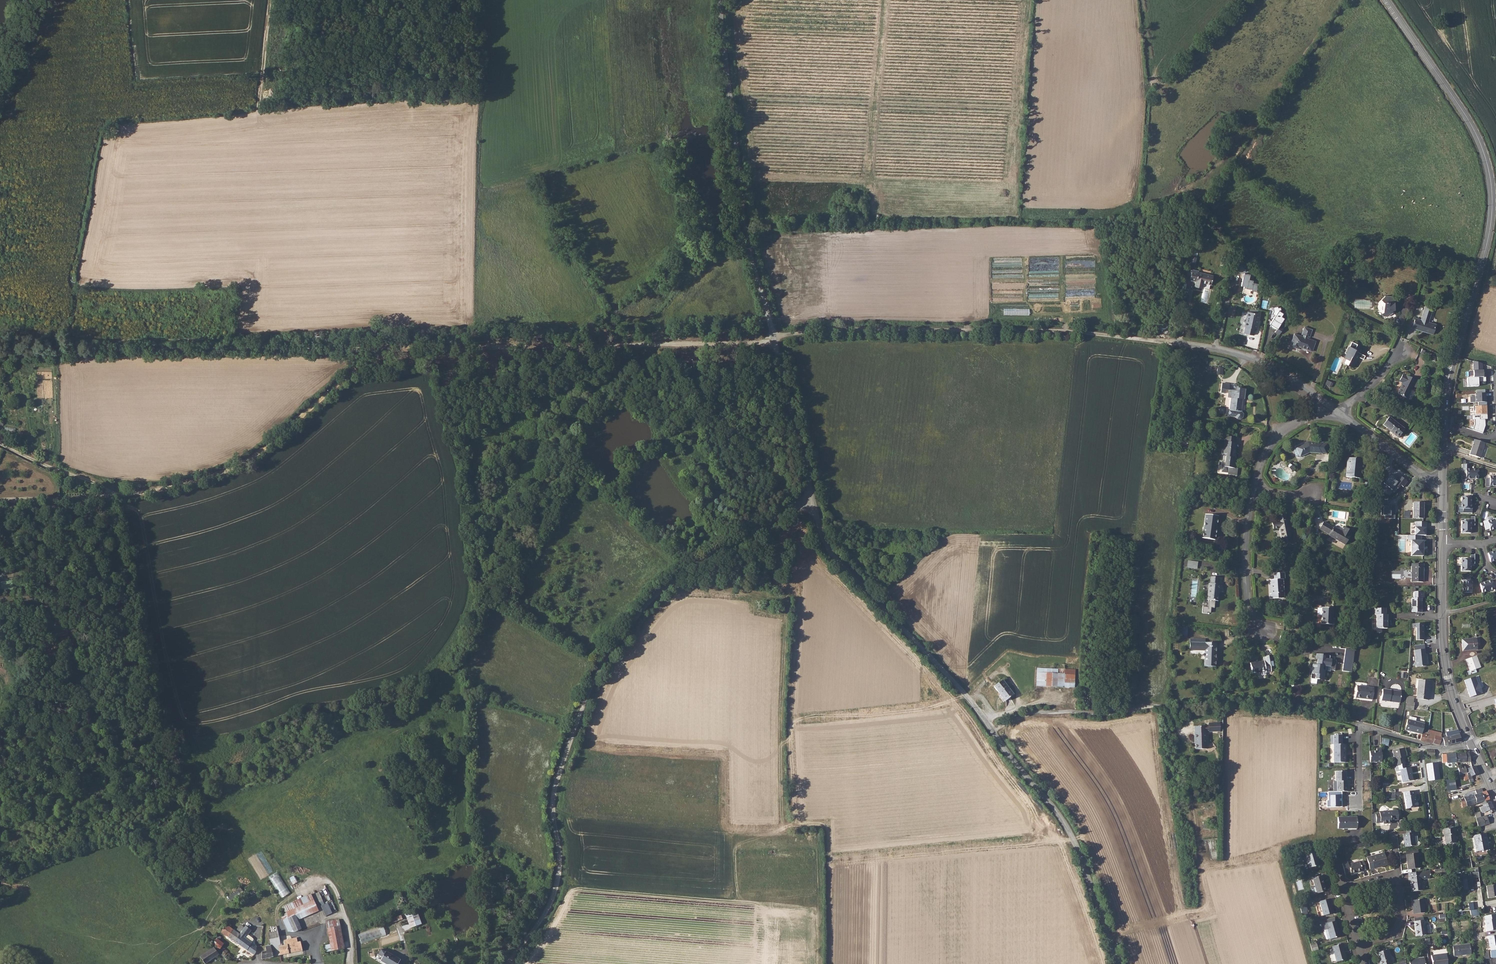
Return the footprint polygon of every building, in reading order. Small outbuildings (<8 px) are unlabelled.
[(1198,271),(1192,270),(1190,280),(1196,281),(1195,286),(1201,288),(1202,283),(1210,285),(1213,276),(1198,272),(1198,271)] [(1244,272),(1241,286),(1256,290),(1258,282),(1249,279),(1251,274),(1244,272)] [(1384,296),(1380,300),(1383,302),(1382,312),(1391,313),(1392,309),(1393,309),(1394,300),(1390,296),(1384,296)] [(1432,308),(1425,306),(1420,320),(1415,318),(1412,328),(1432,334),(1435,325),(1427,322),(1432,308)] [(1269,324),(1277,329),(1276,332),(1280,334),(1284,327),(1280,325),(1285,316),(1278,311),(1269,324)] [(1257,314),(1249,312),(1247,312),(1244,327),(1245,327),(1244,334),(1253,335),(1254,329),(1255,329),(1258,314),(1257,314)] [(1294,334),(1289,346),(1298,349),(1299,345),(1301,346),(1300,348),(1311,352),(1315,341),(1306,338),(1307,336),(1309,337),(1311,330),(1303,327),(1301,334),(1303,335),(1302,337),(1294,334)] [(1347,355),(1345,359),(1348,361),(1346,365),(1353,368),(1358,357),(1363,359),(1364,356),(1356,352),(1357,351),(1354,349),(1357,344),(1351,342),(1347,350),(1346,349),(1344,353),(1345,354),(1347,355)] [(1481,364),(1476,363),(1476,378),(1485,378),(1484,371),(1481,371),(1481,368),(1481,364)] [(1402,375),(1398,382),(1402,383),(1397,394),(1406,399),(1413,386),(1415,381),(1405,376),(1405,377),(1402,375)] [(1470,387),(1478,387),(1477,382),(1485,382),(1485,378),(1476,378),(1470,378),(1470,387)] [(1222,383),(1220,393),(1224,394),(1225,390),(1228,391),(1228,390),(1229,384),(1222,383)] [(1228,390),(1228,391),(1227,398),(1231,399),(1229,410),(1240,412),(1242,400),(1243,400),(1244,395),(1245,390),(1240,389),(1240,388),(1236,387),(1235,391),(1235,392),(1233,392),(1233,391),(1228,390)] [(1484,394),(1484,390),(1476,390),(1476,394),(1474,394),(1475,403),(1478,403),(1485,403),(1485,398),(1485,394),(1484,394)] [(1485,403),(1478,403),(1478,407),(1472,407),(1473,411),(1475,411),(1476,415),(1486,415),(1485,408),(1486,408),(1486,403),(1485,403)] [(1486,415),(1470,416),(1470,420),(1473,420),(1474,425),(1472,430),(1482,433),(1484,426),(1484,420),(1487,420),(1486,415)] [(1382,425),(1386,428),(1387,427),(1393,431),(1391,433),(1398,438),(1404,429),(1388,417),(1382,425)] [(1484,443),(1474,440),(1468,455),(1479,458),(1484,443)] [(1234,443),(1225,442),(1221,467),(1233,468),(1235,459),(1233,458),(1232,458),(1232,456),(1234,456),(1235,449),(1234,449),(1235,443),(1234,443)] [(1295,448),(1296,448),(1299,456),(1309,452),(1320,453),(1321,443),(1307,442),(1295,448)] [(1346,471),(1345,477),(1358,479),(1359,479),(1361,460),(1349,458),(1347,471),(1346,471)] [(1465,465),(1461,465),(1461,480),(1465,480),(1465,479),(1477,479),(1477,470),(1465,470),(1465,465)] [(1485,478),(1484,487),(1489,487),(1489,486),(1495,486),(1495,477),(1489,477),(1489,478),(1485,478)] [(1462,513),(1471,513),(1471,509),(1470,509),(1470,497),(1460,497),(1460,509),(1462,509),(1462,513)] [(1423,503),(1412,503),(1412,519),(1422,519),(1423,503)] [(1205,515),(1203,528),(1205,528),(1204,539),(1214,540),(1217,516),(1205,515)] [(1474,517),(1470,517),(1469,521),(1460,521),(1460,533),(1470,533),(1470,526),(1474,526),(1474,517)] [(1487,522),(1486,520),(1482,522),(1485,530),(1488,529),(1489,531),(1495,529),(1495,519),(1487,522)] [(1286,520),(1277,522),(1271,523),(1273,530),(1278,529),(1280,538),(1281,539),(1282,544),(1291,543),(1290,536),(1287,520),(1286,520)] [(1328,536),(1345,545),(1349,537),(1349,536),(1351,532),(1344,528),(1342,532),(1333,527),(1332,528),(1322,523),(1319,529),(1329,535),(1328,536)] [(1421,542),(1421,536),(1407,536),(1407,542),(1410,542),(1410,557),(1422,557),(1422,550),(1422,548),(1422,542),(1421,542)] [(1487,553),(1489,562),(1495,561),(1495,551),(1487,553)] [(1473,555),(1469,555),(1469,559),(1460,559),(1460,571),(1469,571),(1469,564),(1473,564),(1473,555)] [(1411,565),(1410,582),(1422,582),(1423,565),(1411,565)] [(1271,593),(1270,593),(1270,599),(1283,598),(1282,579),(1284,579),(1284,573),(1273,574),(1273,580),(1270,580),(1271,593)] [(1469,576),(1460,576),(1460,581),(1461,581),(1461,593),(1471,593),(1471,580),(1469,580),(1469,576)] [(1207,600),(1217,601),(1219,585),(1217,585),(1218,577),(1211,577),(1210,584),(1208,584),(1207,600)] [(1495,581),(1491,583),(1490,581),(1479,584),(1481,593),(1493,590),(1493,591),(1495,590),(1495,585),(1495,581)] [(1411,612),(1420,612),(1421,599),(1423,599),(1423,592),(1413,592),(1413,599),(1411,599),(1411,612)] [(1321,608),(1320,624),(1332,625),(1332,608),(1321,608)] [(1375,628),(1386,629),(1386,623),(1385,623),(1385,621),(1386,621),(1386,615),(1385,615),(1385,608),(1374,608),(1374,615),(1375,615),(1375,628)] [(1423,624),(1412,625),(1412,629),(1415,629),(1416,641),(1423,641),(1423,624)] [(1179,638),(1188,638),(1188,627),(1180,627),(1179,638)] [(1462,651),(1477,649),(1476,638),(1461,639),(1462,651)] [(1190,639),(1189,650),(1204,651),(1204,666),(1215,667),(1216,643),(1204,642),(1204,639),(1190,639)] [(1352,671),(1354,649),(1345,649),(1343,671),(1352,671)] [(1424,650),(1413,651),(1415,668),(1425,667),(1424,650)] [(1312,664),(1310,674),(1314,675),(1314,679),(1323,680),(1323,677),(1324,671),(1321,670),(1322,666),(1330,667),(1331,660),(1328,660),(1329,656),(1324,655),(1324,657),(1321,656),(1321,655),(1315,654),(1314,660),(1316,660),(1316,665),(1312,664)] [(1467,671),(1468,675),(1473,673),(1474,672),(1474,671),(1474,669),(1480,667),(1476,656),(1466,659),(1469,670),(1467,671)] [(1263,661),(1249,664),(1251,674),(1265,672),(1265,673),(1270,672),(1270,668),(1274,668),(1272,662),(1269,662),(1264,663),(1263,661)] [(1036,686),(1075,688),(1076,669),(1037,667),(1036,686)] [(1479,675),(1464,681),(1470,698),(1482,693),(1480,688),(1484,687),(1482,681),(1481,681),(1479,675)] [(1003,679),(995,686),(1005,699),(1014,693),(1003,679)] [(1417,681),(1416,699),(1427,700),(1429,682),(1417,681)] [(1356,686),(1355,698),(1371,700),(1373,688),(1356,686)] [(1382,690),(1380,701),(1389,702),(1389,701),(1393,701),(1393,702),(1399,703),(1400,692),(1382,690)] [(1405,704),(1405,708),(1409,709),(1409,710),(1413,710),(1413,703),(1412,703),(1413,698),(1406,697),(1405,704)] [(1414,722),(1407,720),(1406,720),(1404,730),(1421,735),(1421,734),(1421,732),(1423,724),(1414,722)] [(1220,732),(1221,723),(1209,722),(1209,731),(1220,732)] [(1194,732),(1194,739),(1196,739),(1196,748),(1207,748),(1207,732),(1206,731),(1206,725),(1194,726),(1195,732),(1194,732)] [(1446,737),(1442,739),(1443,746),(1460,742),(1458,730),(1450,732),(1451,736),(1446,737)] [(1342,735),(1331,735),(1331,744),(1333,744),(1334,762),(1345,762),(1345,744),(1342,744),(1342,735)] [(1425,735),(1424,742),(1438,746),(1440,738),(1441,737),(1440,737),(1434,735),(1433,737),(1427,736),(1425,735)] [(1376,750),(1370,751),(1370,755),(1370,762),(1381,761),(1381,747),(1376,747),(1376,750)] [(1393,750),(1396,766),(1405,764),(1405,760),(1404,757),(1405,756),(1406,756),(1404,747),(1393,750)] [(1469,752),(1457,753),(1457,762),(1470,761),(1469,752)] [(1442,754),(1442,756),(1442,762),(1447,762),(1447,763),(1456,762),(1455,753),(1442,754)] [(1396,766),(1395,766),(1396,770),(1397,775),(1401,774),(1402,782),(1413,779),(1411,771),(1412,771),(1411,766),(1405,768),(1405,764),(1396,766)] [(1468,769),(1466,770),(1467,772),(1466,772),(1467,773),(1469,779),(1470,783),(1473,781),(1471,776),(1478,773),(1474,765),(1467,768),(1468,769)] [(1463,766),(1458,767),(1459,774),(1466,772),(1467,772),(1466,770),(1465,767),(1463,766)] [(1335,771),(1335,780),(1337,780),(1337,791),(1347,791),(1347,780),(1345,780),(1345,771),(1335,771)] [(1455,778),(1446,779),(1448,791),(1457,790),(1455,778)] [(1476,794),(1473,795),(1476,803),(1481,802),(1482,805),(1483,804),(1490,802),(1486,791),(1483,792),(1481,788),(1475,790),(1476,794)] [(1413,790),(1403,792),(1405,809),(1417,807),(1416,801),(1415,800),(1413,790)] [(1472,804),(1469,796),(1464,798),(1465,800),(1461,802),(1462,807),(1472,804)] [(1490,802),(1483,804),(1483,806),(1479,807),(1482,813),(1488,810),(1489,813),(1494,811),(1491,802),(1490,802)] [(1393,812),(1379,812),(1379,813),(1375,813),(1376,823),(1380,822),(1380,821),(1382,821),(1383,822),(1383,823),(1391,823),(1391,820),(1398,820),(1398,818),(1401,818),(1399,811),(1397,811),(1397,810),(1393,810),(1393,812)] [(1486,815),(1476,819),(1478,827),(1489,823),(1487,816),(1486,815)] [(1356,817),(1338,817),(1338,828),(1357,828),(1356,817)] [(1415,845),(1413,832),(1416,832),(1416,827),(1406,829),(1407,833),(1403,833),(1405,846),(1415,845)] [(1454,827),(1444,828),(1445,833),(1444,834),(1445,844),(1456,843),(1455,834),(1454,827)] [(1485,833),(1473,835),(1475,852),(1488,850),(1485,833)] [(1317,859),(1316,855),(1318,855),(1317,851),(1305,854),(1309,868),(1319,865),(1317,859)] [(1384,852),(1370,855),(1374,868),(1387,864),(1384,852)] [(1418,853),(1406,854),(1407,869),(1420,867),(1418,853)] [(1359,861),(1348,864),(1351,874),(1362,871),(1362,870),(1366,869),(1363,861),(1359,862),(1359,861)] [(1429,870),(1408,873),(1409,880),(1410,880),(1412,891),(1422,890),(1421,878),(1429,877),(1428,875),(1430,875),(1429,870)] [(279,874),(271,879),(282,898),(291,893),(279,874)] [(1323,875),(1312,878),(1314,885),(1311,887),(1313,894),(1326,890),(1323,879),(1324,878),(1323,875)] [(1475,875),(1467,876),(1468,888),(1476,887),(1475,875)] [(1486,885),(1488,898),(1495,897),(1495,884),(1486,885)] [(1329,898),(1319,901),(1323,915),(1333,912),(1329,898)] [(1423,898),(1413,900),(1414,910),(1413,910),(1413,913),(1424,912),(1423,898)] [(314,901),(296,908),(301,919),(318,911),(314,901)] [(322,905),(325,915),(332,913),(329,902),(322,905)] [(405,913),(410,928),(422,925),(417,909),(405,913)] [(293,910),(286,913),(286,914),(294,932),(301,929),(297,920),(293,910)] [(1484,916),(1486,931),(1495,929),(1495,923),(1495,919),(1495,914),(1484,916)] [(345,948),(339,919),(326,922),(332,951),(345,948)] [(1330,938),(1330,939),(1340,936),(1335,920),(1326,923),(1327,929),(1324,929),(1326,939),(1330,938)] [(1423,920),(1414,921),(1415,936),(1426,934),(1426,933),(1430,933),(1429,924),(1425,925),(1424,920),(1423,920)] [(223,923),(218,931),(221,933),(226,925),(223,923)] [(226,925),(221,933),(235,942),(240,934),(239,934),(236,932),(226,925)] [(360,943),(389,935),(386,925),(358,934),(360,943)] [(235,942),(237,944),(254,955),(256,952),(256,947),(251,943),(253,940),(252,939),(247,935),(251,930),(246,926),(245,927),(244,928),(240,934),(235,942)] [(266,951),(261,952),(262,959),(280,955),(280,954),(279,947),(281,946),(280,941),(278,931),(268,933),(271,946),(265,947),(266,951)] [(1487,936),(1489,947),(1490,946),(1490,950),(1495,950),(1495,935),(1487,936)] [(200,957),(205,963),(206,963),(219,955),(220,956),(222,954),(224,955),(228,951),(222,947),(224,944),(219,940),(221,938),(219,936),(214,942),(214,943),(213,943),(213,945),(219,950),(217,952),(213,947),(200,957)] [(296,938),(280,941),(281,946),(279,947),(280,954),(280,955),(302,951),(301,942),(297,943),(296,938)] [(1342,943),(1332,946),(1336,962),(1346,959),(1342,943)] [(1469,944),(1453,946),(1454,955),(1470,954),(1469,944)] [(1377,952),(1380,963),(1387,963),(1390,963),(1388,954),(1389,954),(1388,949),(1377,952)] [(386,963),(398,963),(400,960),(386,951),(380,961),(386,963)] [(1431,955),(1432,963),(1447,963),(1446,953),(1431,955)]
